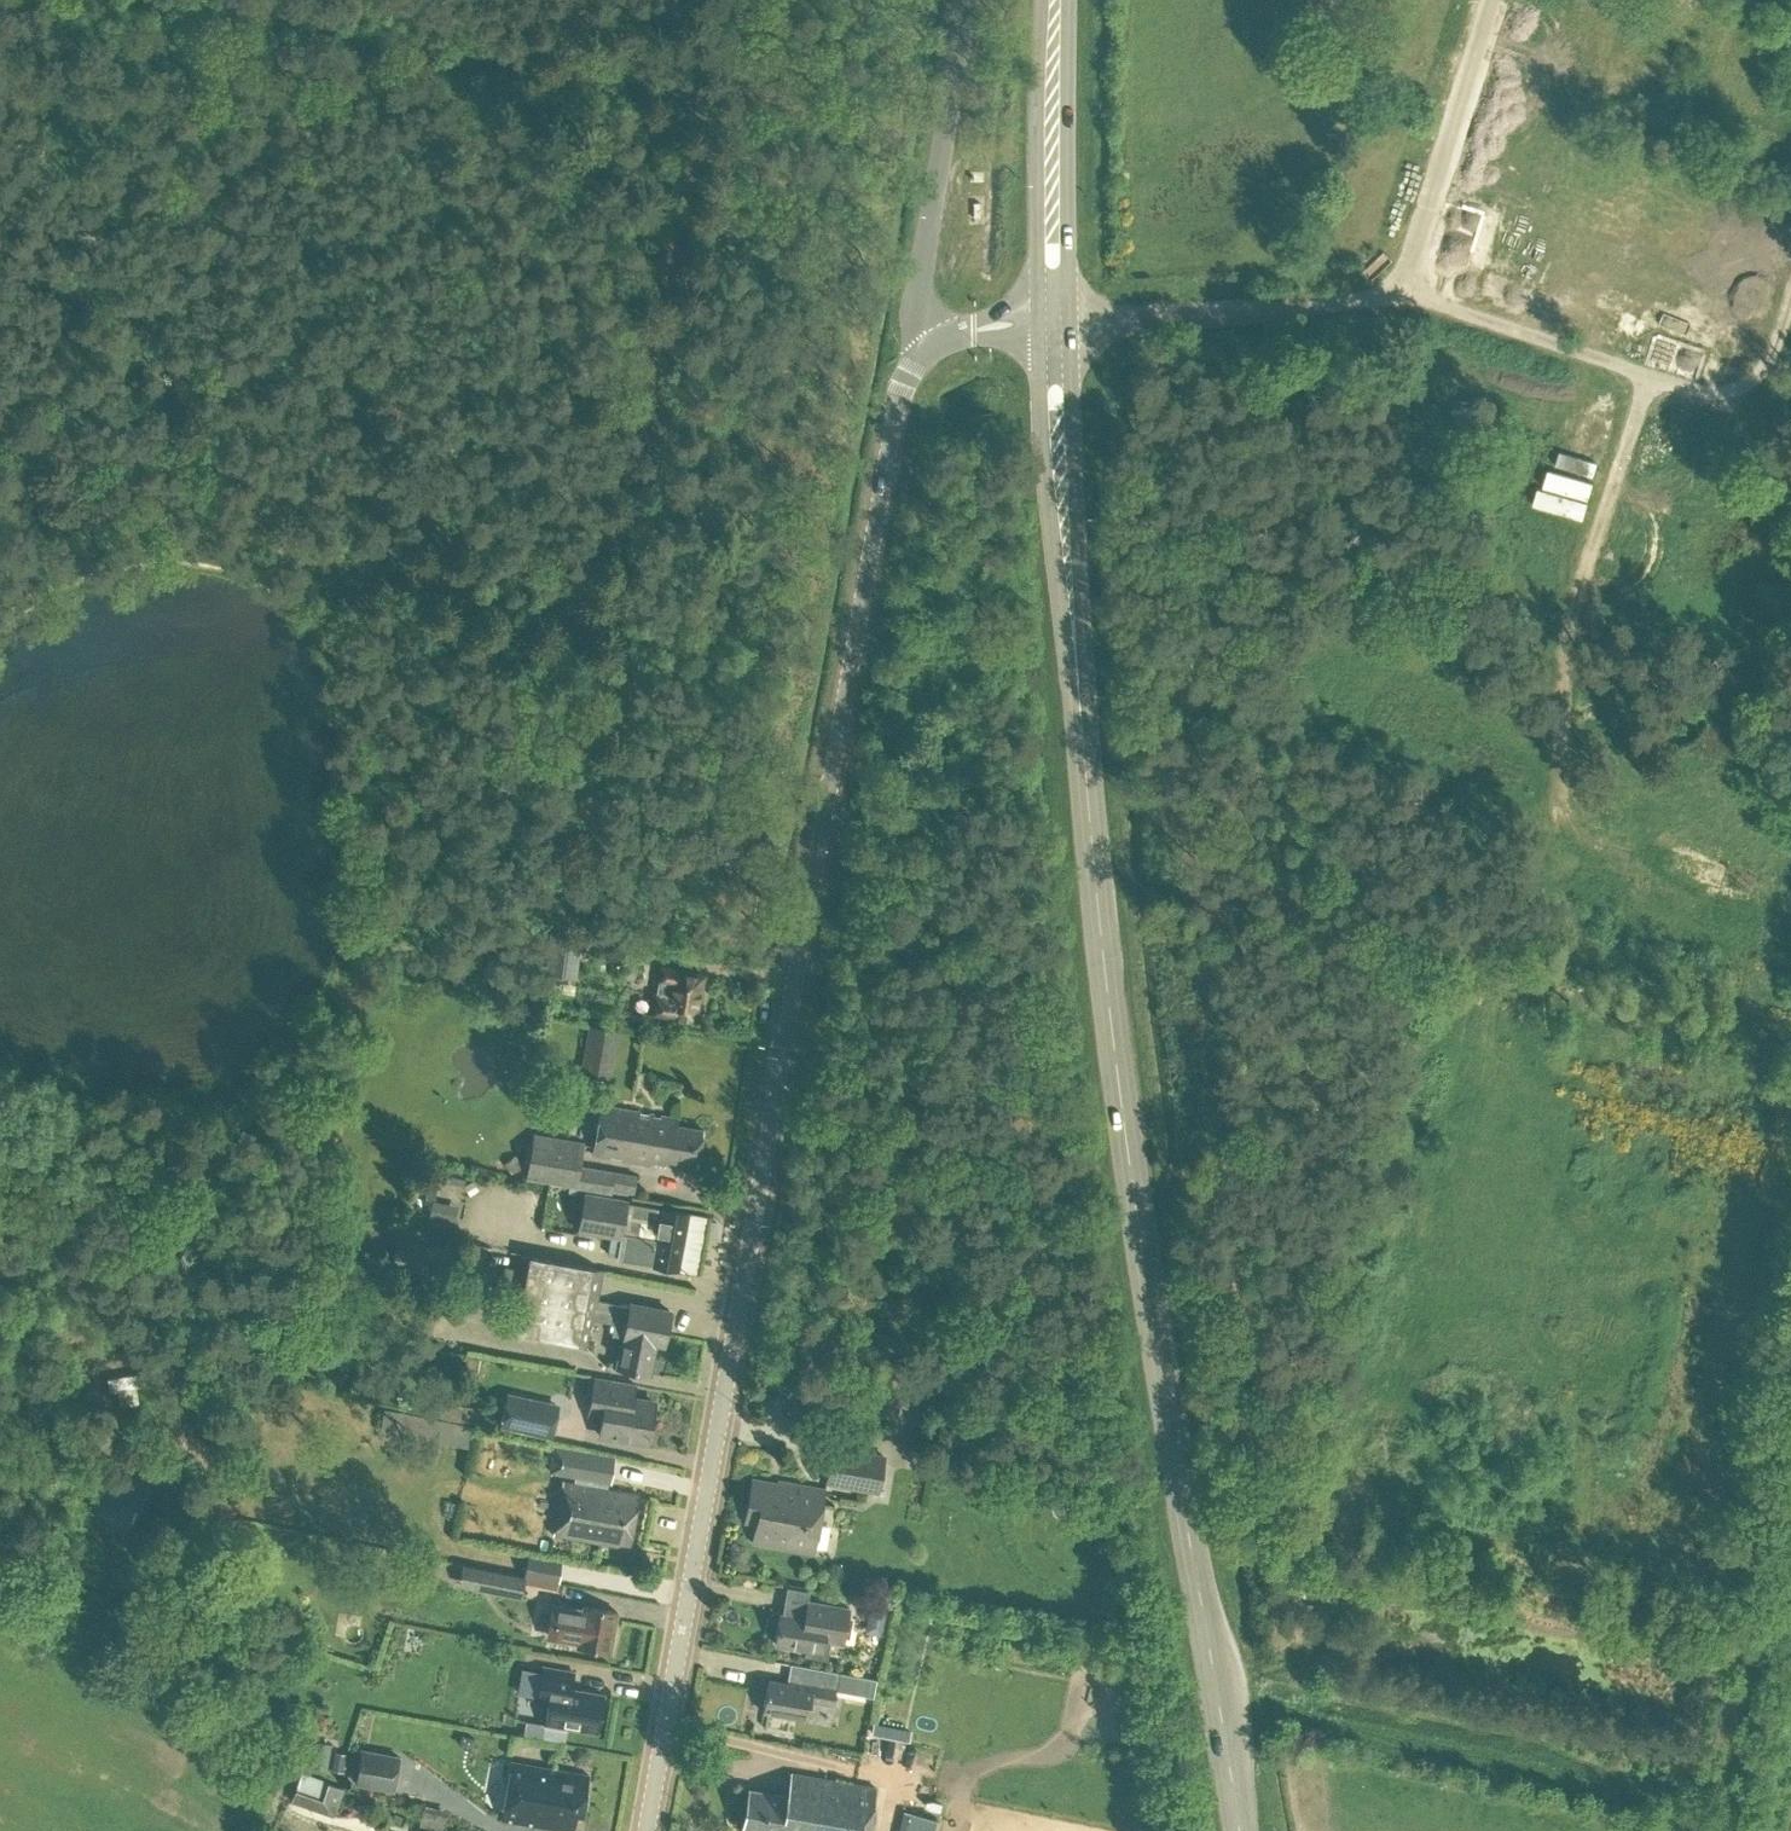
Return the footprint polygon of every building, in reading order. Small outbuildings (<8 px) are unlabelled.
[(1383,111),(1386,104),(1374,101),(1372,107),(1383,111)] [(1359,128),(1364,113),(1353,110),(1348,124),(1359,128)] [(547,973),(576,976),(581,936),(552,932),(547,973)] [(622,966),(621,971),(624,976),(630,977),(634,973),(635,968),(632,964),(627,962),(622,966)] [(694,1021),(703,974),(662,967),(658,989),(655,1014),(694,1021)] [(608,1077),(616,1029),(588,1024),(585,1046),(572,1044),(568,1067),(582,1069),(581,1073),(608,1077)] [(648,1114),(639,1112),(640,1111),(601,1104),(592,1154),(610,1157),(611,1153),(620,1155),(620,1158),(651,1164),(653,1156),(695,1164),(702,1128),(677,1123),(679,1117),(661,1114),(661,1116),(653,1115),(654,1112),(649,1111),(648,1114)] [(632,1196),(636,1175),(580,1164),(584,1141),(535,1132),(526,1176),(632,1196)] [(515,1154),(504,1162),(512,1172),(523,1164),(515,1154)] [(419,1169),(414,1194),(433,1197),(438,1172),(419,1169)] [(616,1258),(634,1261),(678,1269),(688,1211),(660,1206),(660,1207),(627,1201),(628,1200),(586,1193),(579,1228),(620,1236),(616,1258)] [(630,1305),(594,1298),(599,1268),(521,1253),(506,1328),(585,1343),(590,1318),(614,1322),(612,1334),(622,1336),(616,1367),(650,1374),(655,1344),(664,1345),(671,1309),(631,1302),(630,1305)] [(467,1354),(465,1367),(477,1369),(479,1357),(467,1354)] [(648,1443),(655,1400),(632,1396),(635,1383),(595,1376),(589,1414),(601,1416),(598,1435),(648,1443)] [(499,1428),(518,1432),(552,1439),(560,1402),(507,1391),(499,1428)] [(437,1400),(434,1415),(478,1423),(481,1406),(464,1402),(437,1400)] [(469,1447),(473,1425),(427,1416),(423,1439),(469,1447)] [(879,1492),(886,1453),(831,1444),(824,1482),(879,1492)] [(550,1470),(608,1480),(612,1456),(554,1446),(550,1470)] [(778,1482),(751,1477),(744,1519),(755,1521),(752,1541),(813,1552),(825,1488),(779,1479),(778,1482)] [(627,1547),(637,1494),(563,1480),(553,1533),(627,1547)] [(523,1595),(526,1576),(484,1568),(480,1586),(523,1595)] [(844,1642),(850,1607),(807,1599),(804,1615),(781,1611),(775,1643),(821,1651),(823,1638),(844,1642)] [(883,1632),(888,1607),(870,1603),(865,1629),(883,1632)] [(584,1608),(560,1605),(554,1639),(578,1643),(577,1646),(610,1651),(617,1611),(584,1605),(584,1608)] [(596,1731),(603,1693),(571,1687),(573,1671),(544,1666),(538,1701),(548,1703),(545,1722),(568,1726),(596,1731)] [(804,1666),(801,1681),(823,1685),(826,1670),(804,1666)] [(846,1675),(844,1692),(868,1695),(870,1678),(846,1675)] [(795,1683),(769,1679),(763,1710),(807,1718),(810,1700),(833,1704),(836,1688),(823,1685),(801,1681),(795,1680),(795,1683)] [(526,1718),(523,1734),(565,1741),(568,1726),(545,1722),(526,1718)] [(315,1743),(310,1767),(326,1770),(330,1746),(315,1743)] [(394,1790),(400,1755),(363,1748),(356,1783),(394,1790)] [(583,1812),(589,1774),(513,1761),(503,1818),(573,1830),(576,1811),(583,1812)] [(506,1789),(508,1773),(492,1770),(490,1787),(506,1789)] [(334,1816),(345,1788),(302,1772),(291,1800),(334,1816)] [(825,1777),(791,1772),(787,1795),(750,1788),(743,1829),(752,1830),(818,1830),(823,1800),(821,1800),(825,1777)] [(411,1775),(405,1794),(420,1799),(426,1780),(411,1775)] [(818,1830),(870,1830),(877,1786),(825,1777),(821,1800),(823,1800),(818,1830)]
